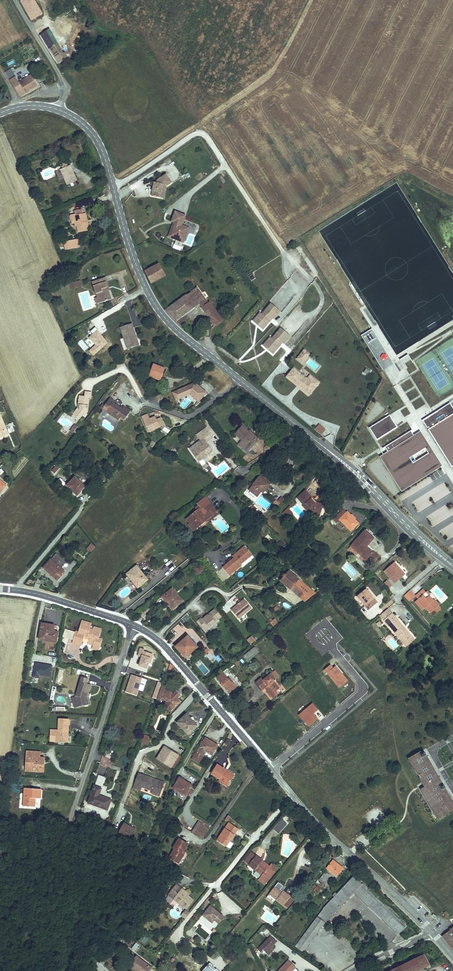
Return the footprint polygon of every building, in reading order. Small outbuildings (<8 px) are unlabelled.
[(32,19),(42,13),(33,0),(22,0),(21,1),(32,19)] [(49,29),(41,34),(59,63),(68,57),(64,51),(63,52),(49,29)] [(15,77),(9,80),(17,93),(19,96),(37,85),(31,76),(18,82),(15,77)] [(66,185),(77,179),(70,164),(68,166),(66,162),(60,165),(62,169),(59,170),(66,185)] [(166,185),(167,185),(171,182),(165,174),(157,180),(156,183),(154,183),(153,186),(152,196),(160,197),(162,185),(166,185)] [(89,229),(86,213),(82,213),(82,208),(74,210),(75,213),(71,213),(72,222),(76,221),(78,231),(89,229)] [(183,231),(184,226),(182,225),(185,215),(174,212),(171,222),(174,223),(174,225),(172,225),(168,237),(177,240),(180,238),(185,240),(187,233),(183,231)] [(77,239),(63,241),(65,248),(78,246),(77,239)] [(158,263),(146,270),(152,282),(165,275),(158,263)] [(107,284),(105,277),(92,281),(99,303),(110,300),(105,285),(107,284)] [(81,285),(80,280),(70,284),(72,289),(81,285)] [(198,308),(205,303),(196,290),(164,315),(174,325),(198,308)] [(205,303),(198,308),(201,312),(206,309),(208,312),(210,311),(205,303)] [(270,303),(253,320),(263,329),(280,313),(270,303)] [(206,309),(201,312),(214,332),(221,326),(210,311),(208,312),(206,309)] [(120,328),(128,348),(137,345),(134,336),(136,335),(133,327),(131,328),(129,323),(120,328)] [(369,328),(359,335),(381,370),(391,363),(369,328)] [(276,330),(261,345),(272,355),(287,340),(276,330)] [(294,358),(299,362),(304,356),(298,352),(294,358)] [(408,359),(405,354),(397,359),(400,364),(408,359)] [(163,371),(165,366),(154,362),(149,375),(157,378),(161,370),(163,371)] [(291,367),(284,375),(300,388),(299,389),(303,392),(310,384),(308,382),(309,381),(311,378),(307,374),(304,378),(291,367)] [(300,388),(284,375),(283,377),(299,389),(300,388)] [(316,382),(311,378),(309,381),(308,382),(310,384),(303,392),(306,395),(316,382)] [(196,382),(172,391),(175,400),(189,395),(197,403),(207,393),(196,382)] [(86,411),(88,409),(90,397),(91,397),(92,390),(86,388),(85,393),(80,392),(78,404),(76,407),(77,408),(75,411),(79,415),(82,412),(84,410),(86,411)] [(115,398),(111,395),(106,403),(113,407),(113,411),(112,413),(120,418),(122,415),(126,417),(132,408),(124,403),(123,406),(113,400),(115,398)] [(448,467),(452,464),(452,412),(447,402),(434,411),(436,414),(426,420),(425,418),(420,421),(424,428),(426,427),(426,428),(425,429),(448,467)] [(103,407),(112,413),(113,411),(113,407),(106,403),(103,407)] [(436,414),(434,411),(419,420),(420,421),(425,418),(426,420),(436,414)] [(141,417),(145,427),(149,436),(152,435),(162,431),(169,428),(166,421),(162,423),(159,415),(149,419),(147,415),(141,417)] [(386,415),(379,419),(381,423),(387,419),(393,428),(394,427),(386,415)] [(387,419),(381,423),(379,419),(366,427),(374,440),(393,428),(387,419)] [(241,422),(234,431),(242,437),(240,440),(248,446),(255,437),(246,430),(248,427),(241,422)] [(314,429),(321,435),(326,429),(319,424),(314,429)] [(203,425),(201,426),(208,435),(210,434),(203,425)] [(201,426),(196,430),(203,439),(208,435),(201,426)] [(246,430),(255,437),(258,433),(249,426),(248,427),(246,430)] [(186,448),(196,460),(210,448),(203,439),(196,430),(194,431),(199,438),(186,448)] [(380,456),(399,487),(436,464),(428,451),(425,453),(413,460),(410,456),(422,448),(425,446),(417,433),(412,436),(411,435),(408,430),(382,446),(385,451),(380,454),(381,456),(380,456)] [(164,434),(162,431),(152,435),(153,439),(164,434)] [(417,431),(411,435),(412,436),(417,433),(425,446),(422,448),(425,453),(428,451),(436,464),(399,487),(380,456),(381,456),(380,454),(377,456),(399,491),(439,465),(417,431)] [(151,446),(153,448),(157,443),(151,439),(149,442),(147,441),(146,443),(151,446)] [(58,465),(55,462),(49,469),(52,472),(58,465)] [(261,468),(258,473),(253,479),(254,480),(248,487),(256,493),(259,488),(261,486),(263,487),(268,481),(262,476),(266,472),(261,468)] [(272,476),(266,472),(262,476),(268,481),(272,476)] [(82,484),(72,475),(64,483),(75,494),(78,491),(77,490),(82,484)] [(306,486),(299,493),(305,500),(304,501),(310,507),(321,510),(324,499),(318,498),(312,491),(306,486)] [(199,520),(208,513),(204,509),(208,505),(200,496),(192,503),(194,505),(191,508),(192,509),(182,518),(185,521),(189,526),(198,518),(199,520)] [(337,515),(348,527),(356,519),(342,503),(330,514),(334,518),(337,515)] [(208,513),(199,520),(205,520),(214,512),(208,505),(204,509),(208,513)] [(188,530),(199,520),(198,518),(189,526),(185,521),(182,524),(188,530)] [(373,535),(363,526),(346,541),(361,556),(362,555),(369,549),(364,543),(373,535)] [(88,552),(92,546),(88,542),(83,548),(88,552)] [(222,568),(229,576),(241,565),(240,564),(249,557),(244,552),(247,550),(244,546),(234,554),(236,556),(233,559),(222,568)] [(369,549),(362,555),(366,559),(372,553),(369,549)] [(57,553),(51,559),(61,568),(67,561),(57,553)] [(375,556),(372,553),(366,559),(369,562),(375,556)] [(61,568),(51,559),(44,567),(57,578),(63,570),(61,568)] [(147,579),(136,565),(126,573),(138,587),(147,579)] [(297,583),(302,579),(289,565),(286,568),(284,566),(282,568),(283,570),(280,573),(288,582),(293,578),(297,583)] [(187,572),(193,578),(202,570),(199,567),(192,572),(190,570),(187,572)] [(293,578),(288,582),(293,587),(297,583),(293,578)] [(369,587),(361,594),(373,607),(381,600),(369,587)] [(432,590),(430,587),(422,594),(425,597),(432,590)] [(161,596),(164,600),(174,591),(171,588),(161,596)] [(422,594),(416,588),(411,594),(416,599),(422,594)] [(425,597),(423,598),(429,605),(431,604),(433,606),(439,612),(446,606),(444,603),(446,602),(441,597),(439,598),(435,594),(437,593),(433,589),(432,590),(425,597)] [(174,591),(164,600),(171,609),(181,600),(174,591)] [(429,605),(423,598),(421,600),(428,607),(429,605)] [(252,608),(244,599),(231,610),(239,619),(252,608)] [(381,609),(383,612),(393,603),(391,600),(381,609)] [(198,620),(206,629),(220,617),(214,609),(203,618),(202,617),(198,620)] [(396,611),(388,617),(408,640),(416,634),(396,611)] [(57,642),(58,631),(54,630),(54,627),(49,626),(50,624),(42,622),(40,639),(57,642)] [(79,623),(76,632),(73,631),(70,640),(80,644),(80,642),(83,634),(88,636),(87,640),(92,642),(91,646),(99,648),(102,639),(99,638),(101,631),(93,629),(92,631),(87,630),(89,626),(79,623)] [(83,634),(80,642),(91,646),(92,642),(87,640),(88,636),(83,634)] [(416,634),(408,640),(411,644),(419,637),(416,634)] [(185,658),(198,647),(188,635),(175,646),(185,658)] [(250,644),(255,640),(251,635),(246,639),(250,644)] [(249,649),(252,653),(258,649),(255,645),(249,649)] [(135,665),(147,669),(149,663),(152,664),(155,653),(139,648),(135,665)] [(210,660),(216,654),(210,649),(205,656),(210,660)] [(247,658),(252,653),(249,649),(244,654),(247,658)] [(212,661),(219,670),(223,667),(216,658),(212,661)] [(39,675),(50,677),(52,664),(34,661),(32,677),(38,678),(39,675)] [(231,677),(225,670),(218,675),(231,690),(239,683),(233,676),(231,677)] [(278,677),(273,671),(265,677),(263,675),(257,680),(264,689),(267,687),(275,697),(281,692),(278,689),(282,686),(276,678),(278,677)] [(125,692),(136,695),(142,678),(130,674),(125,692)] [(79,681),(75,696),(77,706),(88,704),(86,696),(87,693),(88,693),(90,684),(86,683),(87,678),(81,676),(79,681)] [(151,692),(156,694),(162,679),(156,677),(151,692)] [(172,690),(162,679),(156,694),(158,696),(162,693),(172,704),(179,697),(176,694),(180,690),(176,686),(172,690)] [(168,707),(172,704),(162,693),(158,696),(168,707)] [(189,732),(197,723),(186,712),(178,720),(189,732)] [(68,719),(58,719),(58,730),(56,730),(56,741),(67,741),(67,732),(68,732),(68,719)] [(142,731),(140,738),(145,740),(148,733),(142,731)] [(211,755),(217,746),(205,738),(193,759),(198,762),(205,751),(211,755)] [(425,745),(409,754),(426,782),(427,784),(422,787),(431,802),(443,795),(439,789),(446,785),(448,784),(445,780),(443,780),(426,750),(427,749),(425,745)] [(163,746),(156,758),(175,768),(181,757),(163,746)] [(25,751),(24,771),(43,772),(43,764),(38,764),(38,756),(33,756),(34,752),(25,751)] [(220,779),(228,784),(233,777),(224,771),(225,769),(217,764),(211,773),(220,779)] [(224,771),(233,777),(234,775),(225,769),(224,771)] [(142,775),(138,773),(132,787),(139,790),(141,787),(151,791),(150,793),(159,797),(161,790),(159,786),(161,782),(142,774),(142,775)] [(101,786),(104,777),(97,774),(87,803),(107,810),(111,799),(98,795),(101,786)] [(179,777),(172,787),(183,794),(184,793),(189,796),(194,789),(188,785),(190,783),(179,777)] [(443,795),(431,802),(436,811),(452,801),(452,797),(446,785),(439,789),(443,795)] [(40,799),(41,789),(24,788),(23,806),(34,807),(35,799),(40,799)] [(194,816),(187,826),(192,829),(199,819),(194,816)] [(236,823),(227,817),(215,834),(224,841),(236,823)] [(199,819),(192,829),(199,834),(206,824),(199,819)] [(273,830),(279,834),(287,823),(281,819),(273,830)] [(134,828),(123,822),(117,833),(128,839),(134,828)] [(179,848),(185,838),(175,832),(169,843),(170,844),(166,852),(176,858),(181,849),(179,848)] [(240,857),(245,860),(258,870),(255,875),(261,880),(270,868),(264,863),(257,858),(258,856),(252,851),(248,848),(240,857)] [(336,860),(340,854),(335,850),(331,856),(329,854),(324,861),(334,868),(339,862),(336,860)] [(265,861),(258,856),(257,858),(264,863),(270,868),(274,864),(267,859),(265,861)] [(324,902),(304,929),(294,944),(303,949),(313,935),(332,910),(348,887),(364,901),(372,891),(347,868),(336,885),(324,902)] [(323,876),(325,872),(320,868),(315,876),(321,880),(324,877),(323,876)] [(183,903),(190,894),(185,890),(183,889),(184,887),(174,879),(166,889),(183,903)] [(270,883),(265,889),(279,902),(280,901),(285,894),(286,893),(279,887),(277,889),(270,883)] [(372,891),(364,901),(377,913),(386,904),(383,900),(380,903),(374,896),(376,894),(372,891)] [(285,894),(280,901),(284,904),(290,898),(285,894)] [(376,894),(374,896),(380,903),(383,900),(376,894)] [(224,910),(211,900),(208,904),(206,903),(201,909),(206,913),(207,911),(213,915),(214,914),(218,917),(224,910)] [(386,904),(377,913),(393,928),(402,918),(386,904)] [(180,916),(184,919),(189,912),(185,909),(180,916)] [(450,925),(443,930),(452,943),(452,929),(450,925)] [(277,940),(271,934),(258,948),(261,951),(264,949),(269,953),(274,948),(272,946),(277,940)] [(385,970),(408,970),(427,960),(425,957),(428,956),(423,948),(385,970)] [(126,959),(132,964),(134,962),(140,967),(145,960),(133,950),(126,959)] [(134,962),(132,964),(140,970),(147,963),(145,960),(140,967),(134,962)] [(296,968),(287,960),(276,970),(293,970),(296,968)]
